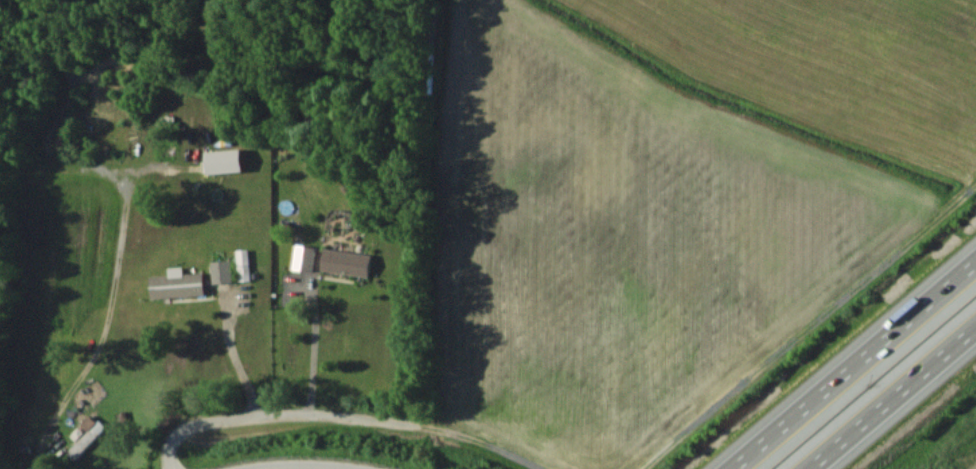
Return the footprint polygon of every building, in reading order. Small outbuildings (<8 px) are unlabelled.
[(208,173),(244,171),(243,149),(207,150),(208,173)] [(312,271),(316,247),(297,244),(293,268),(312,271)] [(321,269),(370,277),(373,254),(324,247),(321,269)] [(238,280),(251,280),(249,249),(237,249),(238,280)] [(232,282),(231,260),(212,261),(213,282),(232,282)] [(151,275),(152,297),(205,295),(204,272),(184,272),(184,267),(169,267),(169,274),(151,275)] [(68,452),(76,459),(105,428),(90,414),(82,422),(90,430),(68,452)]
